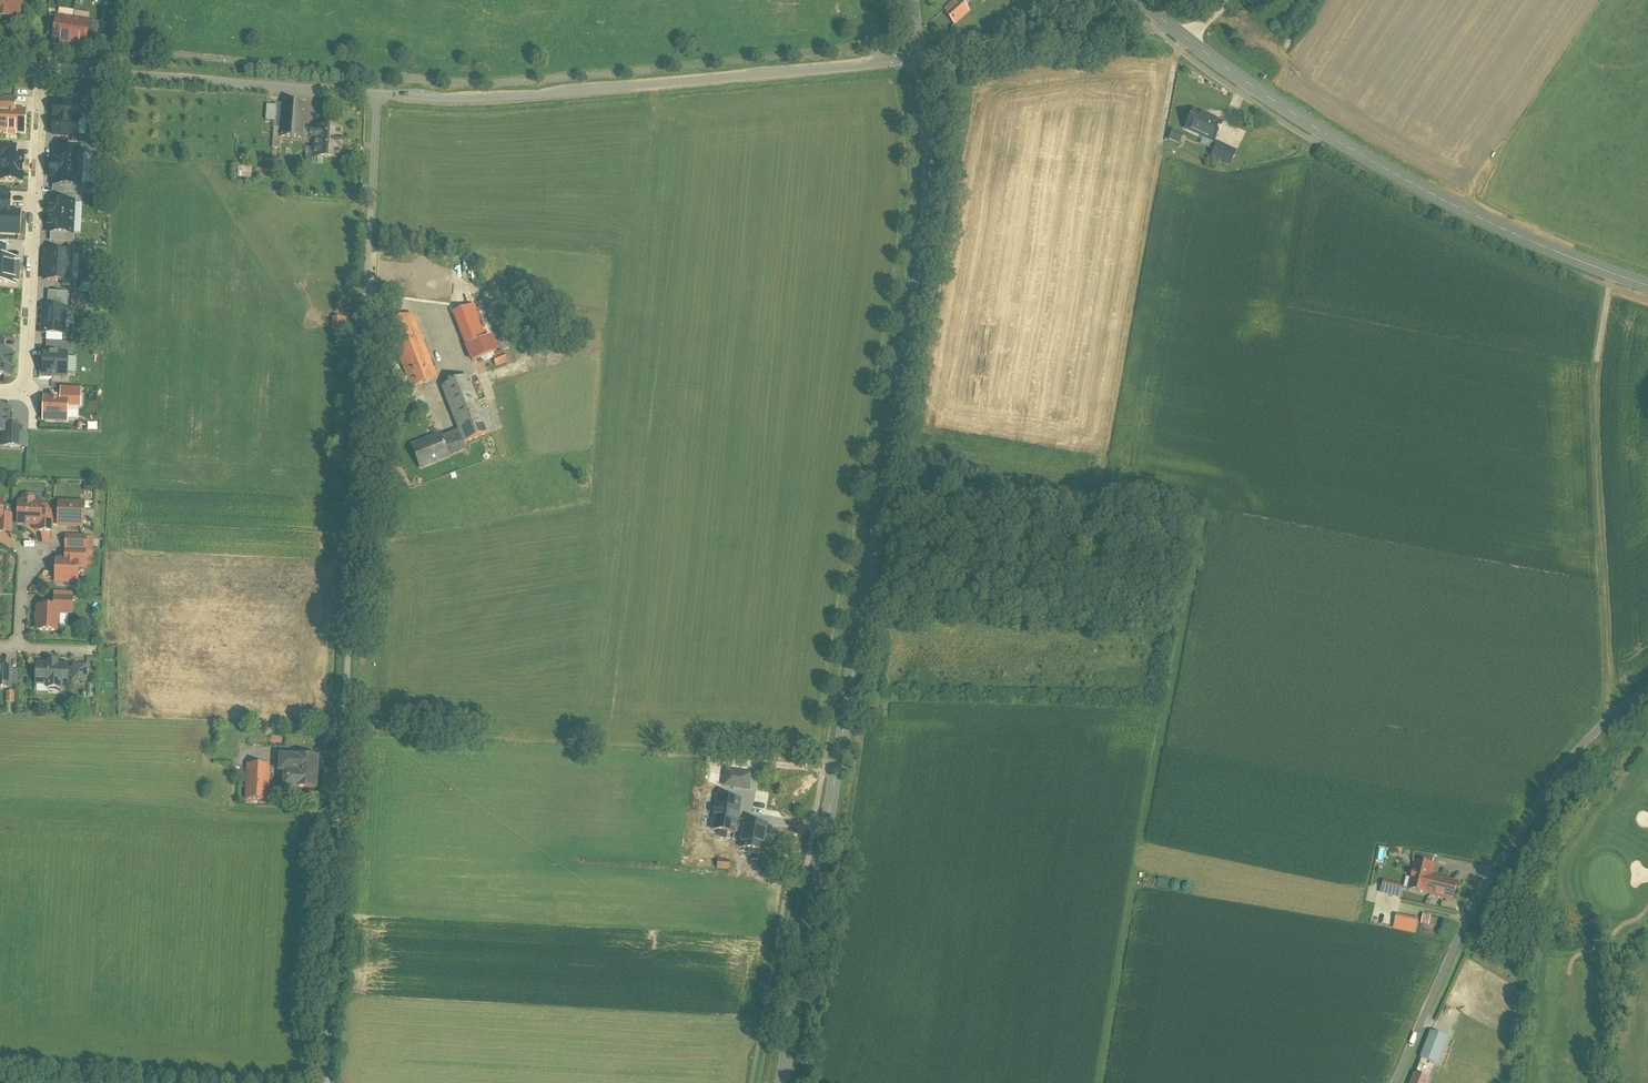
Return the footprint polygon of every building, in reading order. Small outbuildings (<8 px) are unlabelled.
[(8,17),(8,16),(19,16),(20,0),(0,0),(0,17),(8,17)] [(953,2),(946,9),(948,12),(956,5),(953,2)] [(948,12),(947,13),(955,23),(966,13),(965,11),(967,10),(960,2),(956,5),(948,12)] [(57,17),(50,16),(48,36),(54,37),(57,17)] [(73,20),(57,17),(54,37),(53,43),(69,46),(73,20)] [(89,22),(73,20),(69,46),(85,48),(86,42),(89,22)] [(96,23),(89,22),(86,42),(93,43),(96,23)] [(26,134),(27,112),(14,111),(14,97),(0,96),(0,133),(26,134)] [(85,102),(58,101),(58,109),(54,109),(54,118),(84,120),(85,102)] [(275,126),(273,149),(280,150),(280,138),(303,139),(305,106),(283,105),(282,126),(275,126)] [(276,107),(267,107),(266,121),(275,122),(276,107)] [(1221,123),(1194,110),(1185,127),(1214,141),(1219,132),(1217,131),(1221,123)] [(84,120),(54,118),(53,128),(57,128),(57,136),(83,137),(84,120)] [(340,131),(317,130),(317,131),(309,131),(309,140),(315,140),(314,158),(340,160),(340,148),(339,148),(340,131)] [(1236,152),(1217,143),(1210,156),(1229,165),(1236,152)] [(82,151),(56,150),(55,158),(51,158),(51,167),(81,169),(82,151)] [(1,158),(0,178),(0,180),(21,182),(23,159),(1,158)] [(81,169),(51,167),(50,177),(54,177),(54,185),(80,187),(81,169)] [(74,203),(50,202),(50,213),(48,213),(48,217),(73,219),(74,203)] [(73,219),(48,217),(48,222),(49,222),(49,233),(72,234),(73,219)] [(46,253),(45,267),(71,268),(72,255),(46,253)] [(71,268),(45,267),(45,280),(70,282),(71,268)] [(48,292),(48,308),(65,309),(65,310),(68,311),(69,293),(48,292)] [(472,307),(453,314),(472,361),(496,351),(490,335),(484,337),(472,307)] [(48,308),(43,308),(42,334),(64,335),(65,310),(65,309),(48,308)] [(438,379),(413,317),(387,328),(411,390),(438,379)] [(503,351),(491,356),(495,366),(507,362),(503,351)] [(0,352),(0,375),(10,376),(10,366),(12,366),(12,358),(11,357),(11,352),(0,352)] [(69,354),(43,352),(42,372),(42,376),(67,377),(69,354)] [(490,434),(467,377),(442,388),(459,432),(463,441),(464,444),(490,434)] [(67,399),(45,398),(44,420),(66,421),(67,399)] [(459,432),(441,439),(445,448),(463,441),(459,432)] [(440,437),(428,441),(429,443),(413,449),(421,469),(448,458),(445,448),(441,439),(440,437)] [(25,498),(23,500),(23,504),(19,504),(18,524),(39,525),(40,525),(41,512),(41,504),(33,504),(33,501),(31,498),(28,497),(25,498)] [(83,505),(60,504),(59,525),(82,526),(83,505)] [(53,513),(41,512),(40,525),(39,525),(38,531),(52,532),(53,513)] [(2,515),(2,522),(0,521),(0,533),(11,533),(11,515),(2,515)] [(86,537),(66,537),(66,550),(86,551),(86,537)] [(86,551),(66,550),(65,561),(78,562),(78,566),(85,566),(86,551)] [(65,561),(57,561),(56,582),(77,583),(78,566),(78,562),(65,561)] [(73,598),(54,597),(54,608),(59,609),(59,613),(72,614),(73,598)] [(54,608),(38,608),(37,631),(58,632),(59,613),(59,609),(54,608)] [(48,665),(38,665),(38,667),(35,670),(35,676),(37,679),(37,686),(48,687),(47,690),(61,691),(61,687),(66,687),(67,669),(67,668),(67,666),(57,665),(57,663),(56,663),(49,663),(49,662),(48,665)] [(86,667),(74,666),(74,668),(67,668),(67,669),(74,669),(73,681),(85,681),(86,667)] [(11,689),(12,670),(0,669),(0,689),(11,689)] [(313,758),(280,756),(280,768),(283,768),(282,788),(317,790),(318,767),(313,766),(313,758)] [(268,766),(247,765),(245,800),(267,801),(268,766)] [(750,779),(726,776),(724,792),(735,793),(749,795),(750,779)] [(724,792),(720,791),(715,836),(737,839),(738,826),(741,806),(733,806),(735,793),(724,792)] [(768,830),(738,826),(737,837),(746,838),(744,853),(765,855),(768,830)] [(1435,857),(1416,853),(1413,863),(1416,864),(1433,867),(1435,857)] [(729,862),(717,861),(717,869),(729,870),(729,862)] [(1433,867),(1416,864),(1412,881),(1416,882),(1414,891),(1431,895),(1431,896),(1453,902),(1458,884),(1436,878),(1435,878),(1432,877),(1435,868),(1433,867)] [(1401,889),(1384,885),(1382,893),(1399,898),(1401,889)] [(1433,1033),(1423,1058),(1435,1063),(1445,1038),(1433,1033)] [(1412,1082),(1428,1082),(1430,1079),(1416,1074),(1412,1082)]
